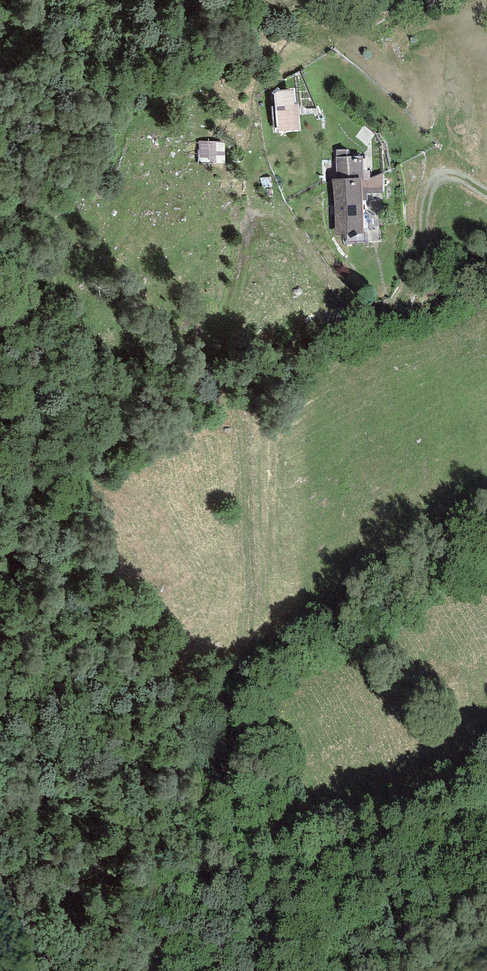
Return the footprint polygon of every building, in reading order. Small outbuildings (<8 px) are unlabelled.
[(294,89),(274,90),(277,132),(300,130),(299,104),(295,104),(294,89)] [(224,138),(197,138),(197,164),(225,164),(224,138)] [(336,157),(337,179),(360,177),(363,178),(362,155),(348,156),(348,149),(337,149),(337,157),(336,157)] [(363,178),(360,177),(362,201),(367,201),(368,193),(384,194),(384,173),(364,181),(363,178)] [(337,179),(332,179),(335,235),(363,233),(362,201),(360,177),(337,179)]
